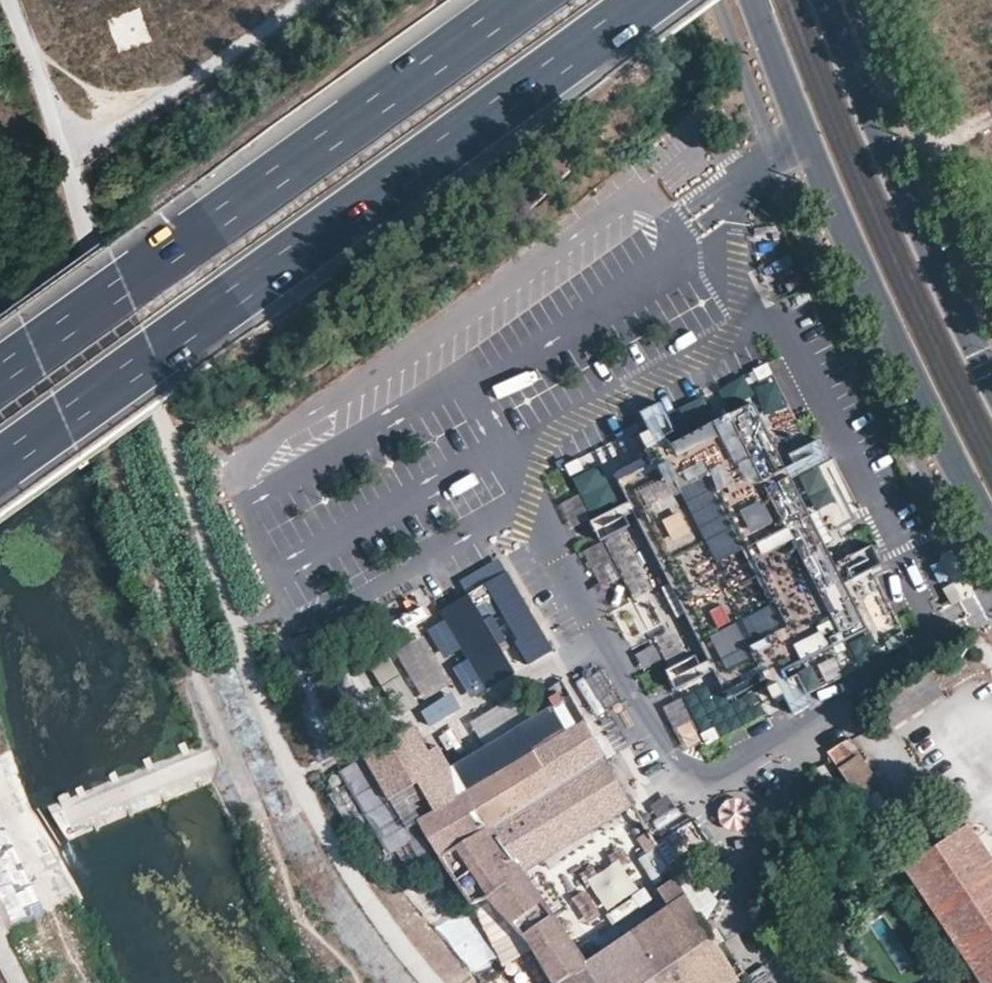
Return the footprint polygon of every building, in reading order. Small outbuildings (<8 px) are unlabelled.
[(679,600),(731,702),(762,687),(875,632),(912,616),(865,518),(797,378),(728,416),(649,458),(618,475),(679,600)] [(598,449),(567,463),(586,505),(617,491),(598,449)] [(595,519),(632,600),(664,586),(627,504),(595,519)] [(946,556),(931,564),(941,582),(956,574),(946,556)] [(508,569),(441,609),(489,689),(554,649),(508,569)] [(948,601),(955,598),(950,588),(943,591),(948,601)] [(669,668),(680,691),(713,675),(703,653),(669,668)] [(594,705),(614,691),(598,669),(578,683),(594,705)] [(605,761),(588,718),(461,795),(486,830),(493,826),(605,761)] [(420,818),(461,795),(455,766),(443,746),(433,751),(418,727),(404,734),(367,755),(409,825),(420,818)] [(826,751),(829,756),(883,834),(897,825),(875,791),(881,787),(856,753),(851,756),(840,741),(826,751)] [(605,761),(493,826),(529,873),(638,809),(605,761)] [(420,818),(441,856),(486,830),(461,795),(420,818)] [(727,831),(754,825),(747,796),(720,802),(727,831)] [(906,867),(984,982),(991,982),(991,858),(970,825),(906,867)] [(542,890),(529,873),(493,826),(486,830),(441,856),(471,904),(484,897),(528,940),(534,951),(553,982),(600,982),(587,964),(560,915),(542,890)] [(633,843),(657,878),(672,868),(648,833),(633,843)] [(0,858),(0,891),(11,922),(32,915),(12,854),(0,858)] [(686,894),(680,873),(657,888),(669,906),(686,894)] [(686,894),(669,906),(587,964),(600,982),(662,982),(648,962),(704,924),(686,894)] [(747,982),(704,924),(648,962),(662,982),(745,982),(747,982)] [(533,954),(514,964),(525,982),(550,982),(533,954)]
